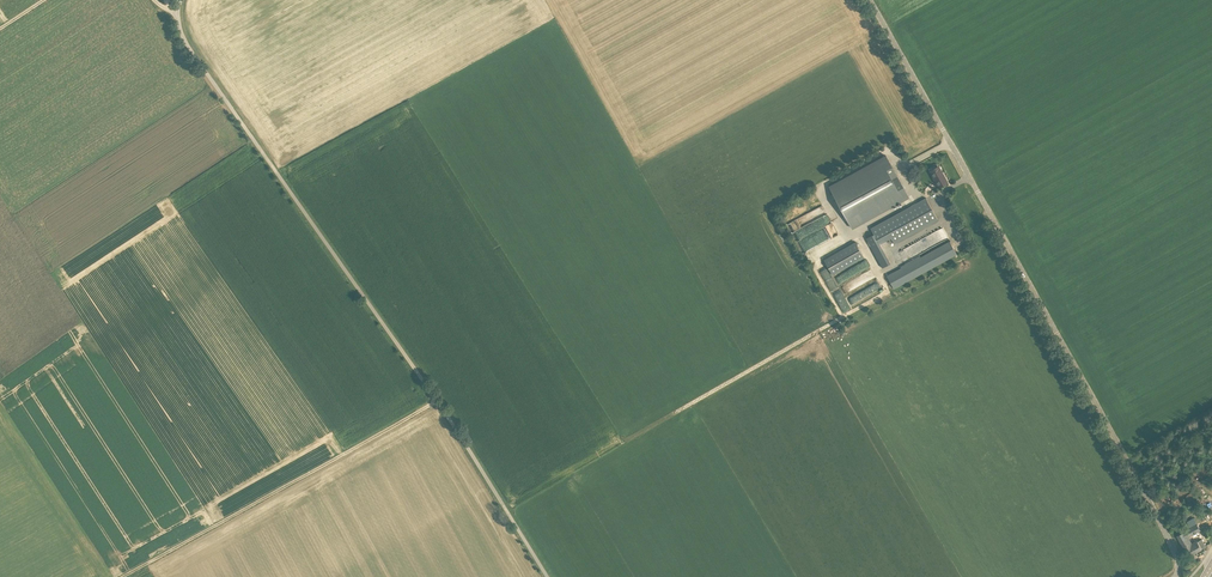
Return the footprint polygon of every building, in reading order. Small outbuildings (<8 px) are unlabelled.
[(886,155),(883,157),(829,187),(851,227),(908,196),(886,155)] [(930,171),(939,187),(948,182),(939,167),(936,169),(935,168),(930,171)] [(874,234),(866,238),(882,267),(890,263),(879,244),(891,237),(894,243),(937,219),(926,198),(871,228),(874,234)] [(822,206),(789,222),(803,252),(838,236),(832,222),(825,225),(821,216),(826,214),(822,206)] [(949,241),(887,276),(894,289),(956,254),(949,241)] [(855,242),(824,259),(832,274),(863,257),(855,242)] [(851,303),(879,290),(876,283),(848,296),(851,303)] [(1196,490),(1187,495),(1191,502),(1200,497),(1196,490)] [(1206,546),(1203,541),(1201,537),(1193,541),(1190,536),(1202,529),(1196,517),(1174,529),(1189,556),(1206,546)]
